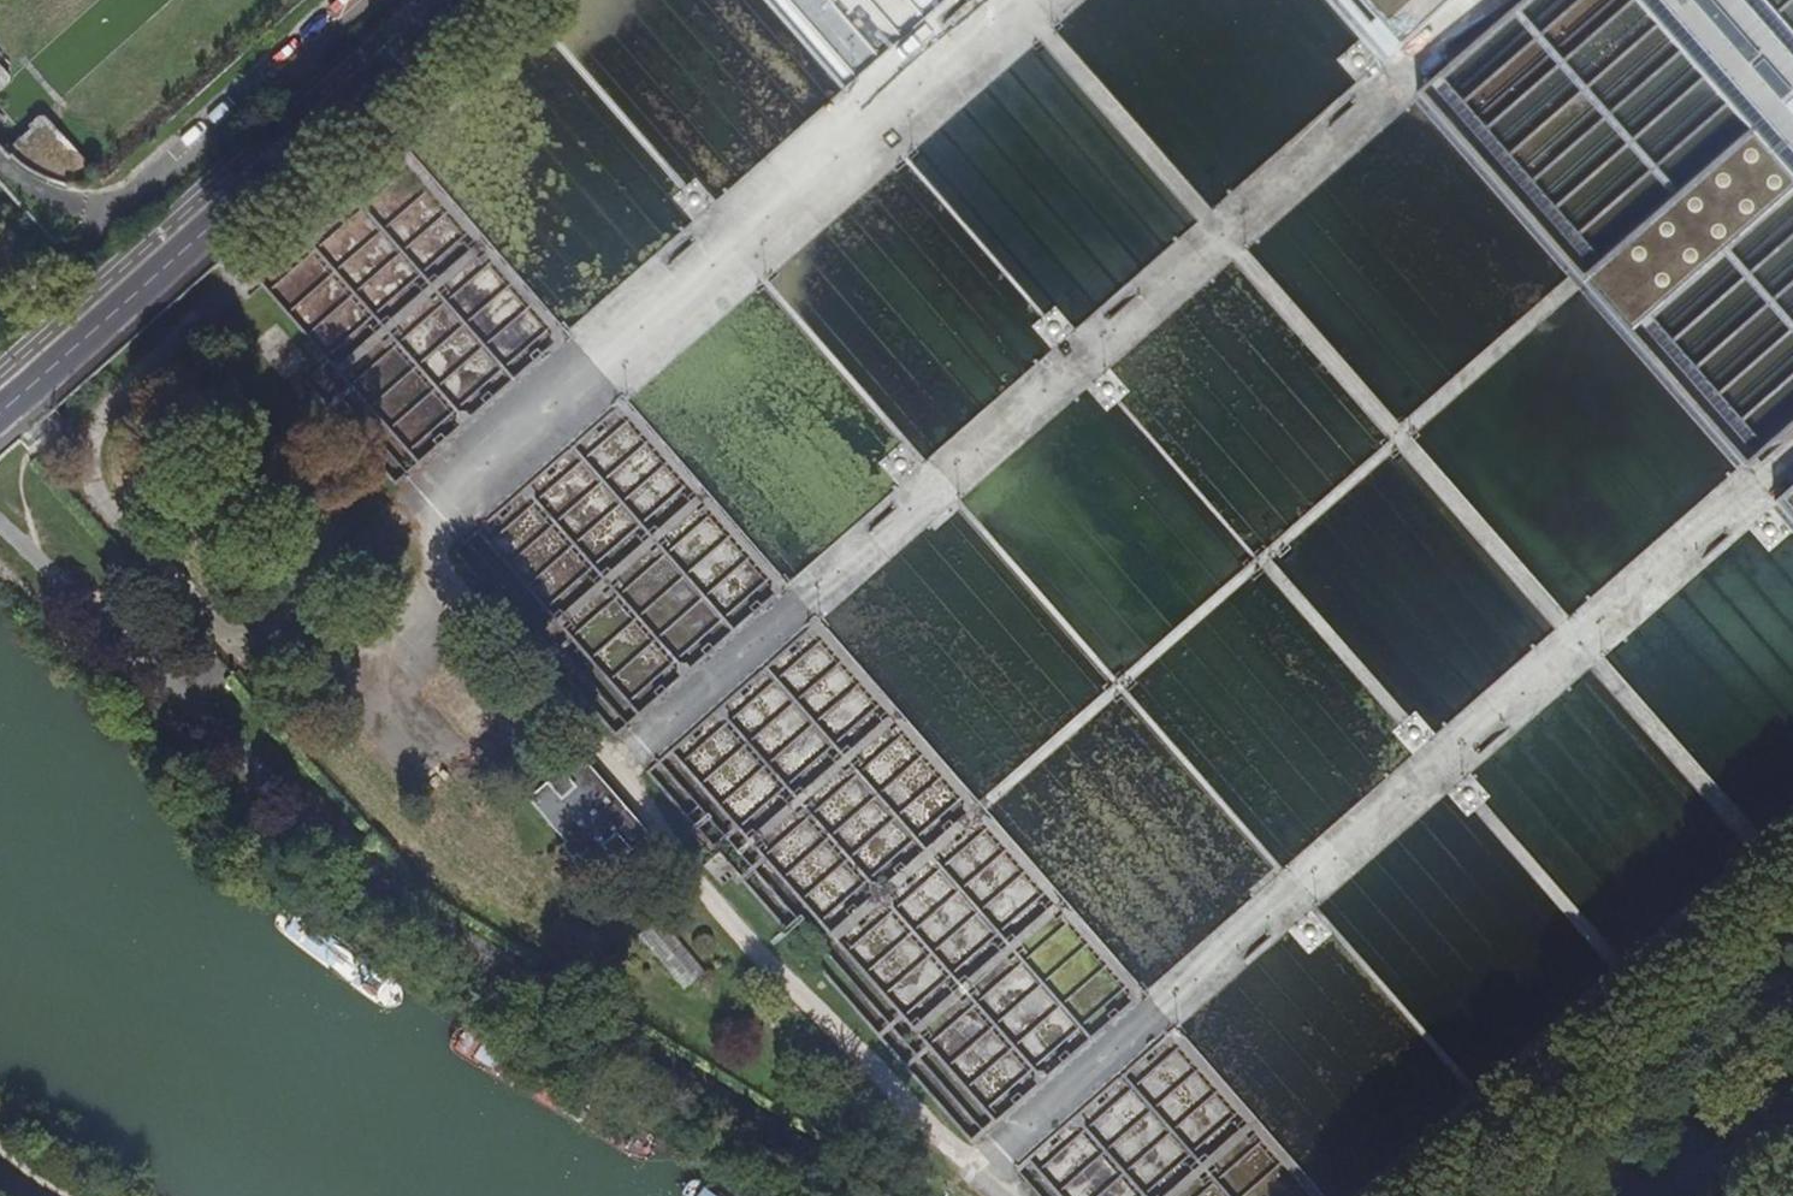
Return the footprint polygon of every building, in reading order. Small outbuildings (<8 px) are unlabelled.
[(1417,98),(1748,468),(1752,472),(1792,435),(1792,0),(1528,0),(1417,98)] [(351,387),(410,449),(518,347),(499,327),(505,321),(525,342),(538,330),(485,274),(464,294),(456,286),(351,387)] [(308,363),(277,329),(254,350),(284,385),(308,363)] [(1780,504),(1792,519),(1792,493),(1780,504)] [(660,628),(701,623),(698,596),(684,598),(680,566),(697,564),(694,540),(678,542),(675,515),(647,519),(648,526),(627,528),(629,550),(615,552),(613,534),(605,535),(609,565),(618,563),(626,625),(646,623),(647,632),(661,630),(660,628)] [(855,729),(839,739),(834,714),(751,728),(765,748),(750,759),(737,761),(736,753),(706,773),(719,771),(880,1003),(875,975),(932,965),(893,991),(954,1079),(1015,1037),(1012,1019),(1039,1000),(1005,1006),(1030,989),(968,900),(968,898),(961,902),(923,847),(895,852),(883,784),(892,783),(855,729)] [(645,838),(578,763),(533,804),(569,846),(566,851),(575,860),(579,856),(600,880),(645,838)] [(736,879),(738,877),(719,857),(705,871),(723,892),(736,879)] [(707,973),(660,921),(641,939),(688,990),(707,973)] [(1261,1146),(1202,1195),(1304,1195),(1261,1146)]
